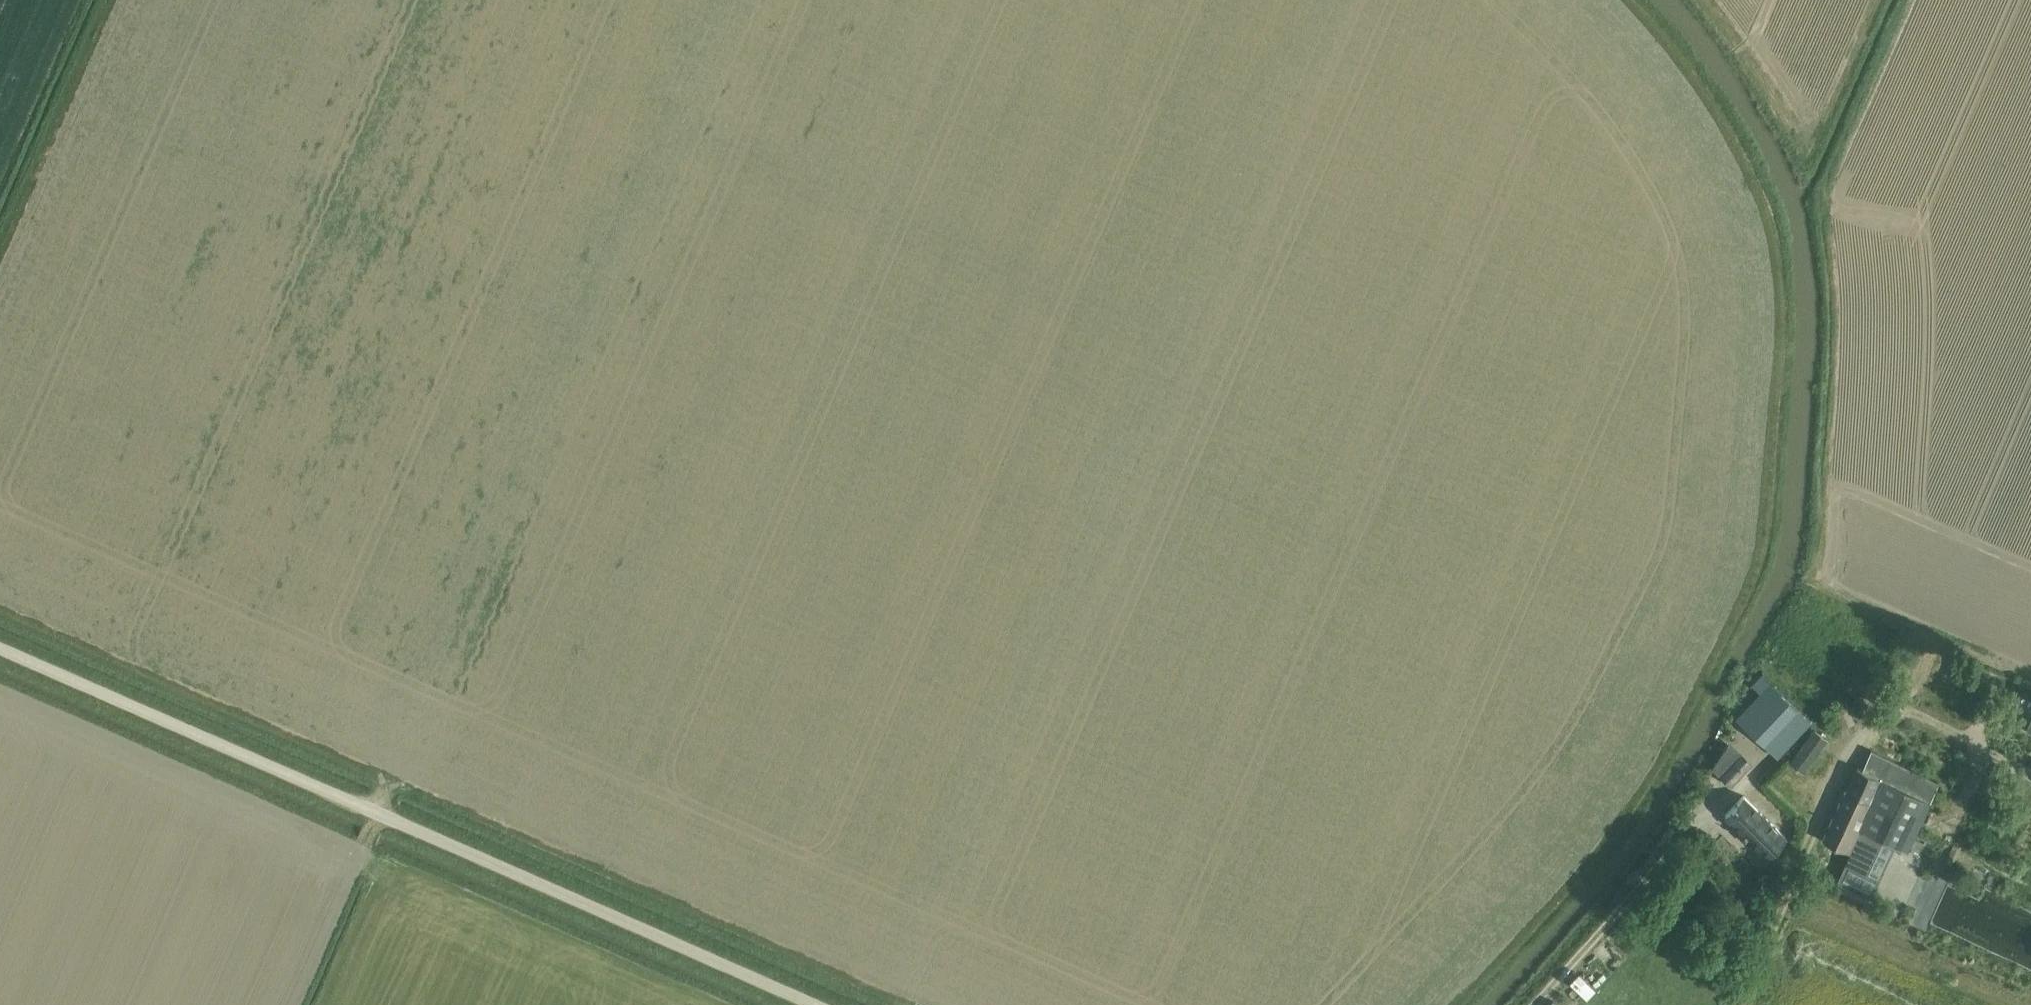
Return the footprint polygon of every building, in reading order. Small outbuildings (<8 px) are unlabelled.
[(1738,721),(1778,757),(1811,722),(1762,677),(1753,686),(1762,695),(1738,721)] [(1804,773),(1828,740),(1813,729),(1790,762),(1804,773)] [(1713,768),(1722,776),(1732,786),(1753,763),(1731,743),(1721,754),(1724,756),(1713,768)] [(1907,852),(1930,802),(1939,783),(1871,750),(1862,770),(1858,768),(1847,792),(1844,791),(1822,839),(1852,854),(1854,850),(1873,859),(1880,844),(1861,835),(1863,831),(1907,852)] [(1787,838),(1744,796),(1725,815),(1769,858),(1787,838)] [(1593,1000),(1605,989),(1587,971),(1575,982),(1593,1000)]
